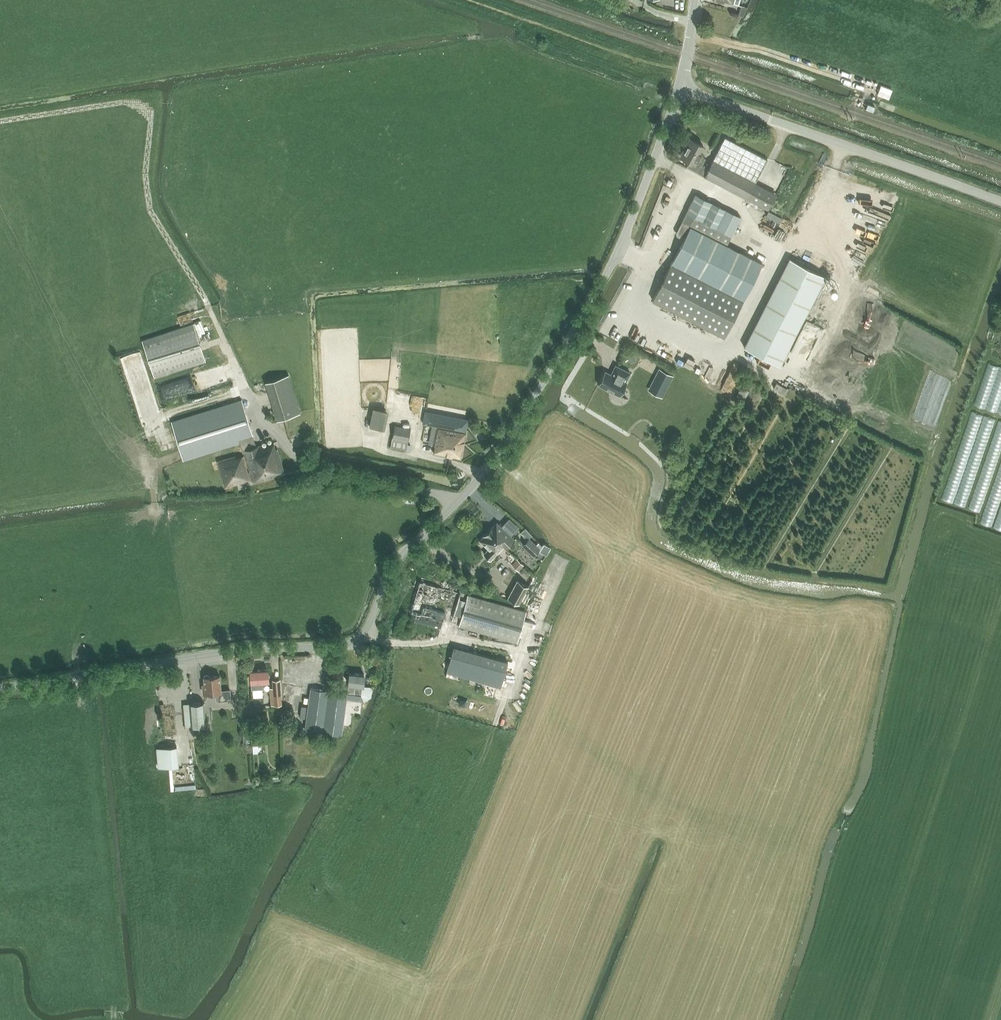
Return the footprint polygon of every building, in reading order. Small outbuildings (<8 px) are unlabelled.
[(768,160),(726,137),(705,176),(768,210),(777,194),(756,183),(768,160)] [(681,156),(689,161),(687,166),(700,173),(702,169),(701,168),(707,158),(704,157),(705,155),(700,153),(704,145),(691,138),(681,156)] [(681,220),(690,225),(652,297),(724,336),(763,262),(727,244),(741,217),(696,192),(681,220)] [(778,200),(772,213),(782,217),(787,205),(778,200)] [(780,366),(826,276),(789,257),(744,347),(780,366)] [(193,323),(142,341),(154,378),(206,361),(193,323)] [(125,363),(137,417),(152,413),(147,392),(138,394),(134,378),(145,375),(141,359),(125,363)] [(974,402),(1000,410),(1000,364),(987,360),(974,402)] [(605,371),(598,384),(620,395),(627,382),(626,381),(630,372),(618,366),(615,365),(610,374),(605,371)] [(202,370),(174,378),(179,394),(209,385),(207,377),(205,378),(202,370)] [(662,370),(652,391),(662,397),(673,376),(662,370)] [(289,375),(265,382),(277,420),(300,413),(289,375)] [(714,378),(709,385),(716,389),(721,382),(714,378)] [(776,382),(774,387),(784,393),(787,388),(776,382)] [(724,396),(730,399),(736,389),(729,386),(724,396)] [(735,397),(740,400),(742,396),(745,398),(749,391),(741,386),(735,397)] [(242,399),(171,422),(183,461),(239,443),(242,451),(244,451),(250,472),(248,473),(243,456),(236,458),(235,455),(217,460),(225,488),(252,480),(253,482),(285,473),(278,448),(277,448),(275,442),(274,442),(273,441),(257,445),(242,399)] [(369,425),(385,428),(388,411),(373,407),(369,425)] [(468,419),(425,410),(423,423),(438,426),(433,452),(461,458),(466,431),(468,419)] [(942,498),(953,501),(981,413),(970,410),(942,498)] [(979,511),(1000,444),(1000,420),(997,419),(969,507),(979,511)] [(395,425),(391,447),(406,451),(410,428),(395,425)] [(488,531),(480,540),(489,548),(484,553),(490,559),(503,546),(504,545),(506,548),(515,539),(511,536),(501,526),(497,522),(488,531)] [(520,532),(527,539),(532,534),(525,527),(520,532)] [(529,538),(523,545),(533,555),(536,551),(540,548),(529,538)] [(524,565),(517,558),(512,564),(519,571),(524,565)] [(504,566),(498,575),(504,579),(510,569),(504,566)] [(518,579),(509,596),(520,602),(529,585),(518,579)] [(461,592),(421,580),(412,611),(443,621),(444,620),(452,622),(455,614),(462,616),(459,626),(517,643),(527,611),(469,594),(468,600),(459,598),(461,592)] [(508,662),(454,646),(447,672),(501,687),(508,662)] [(268,669),(250,670),(252,689),(253,689),(262,688),(263,688),(263,681),(268,680),(268,669)] [(349,673),(348,692),(362,694),(363,685),(364,674),(349,673)] [(203,677),(204,684),(202,684),(203,693),(214,691),(217,701),(230,700),(230,689),(222,690),(220,675),(203,677)] [(273,690),(270,690),(271,704),(281,703),(280,679),(273,680),(273,687),(273,690)] [(310,687),(304,730),(342,735),(348,692),(310,687)] [(203,702),(190,703),(191,727),(205,726),(203,702)] [(248,708),(238,709),(239,719),(248,718),(248,708)] [(261,744),(253,745),(253,753),(257,753),(261,748),(261,744)] [(157,745),(157,765),(178,765),(178,745),(157,745)] [(193,781),(192,762),(182,763),(182,767),(187,767),(188,781),(193,781)]
